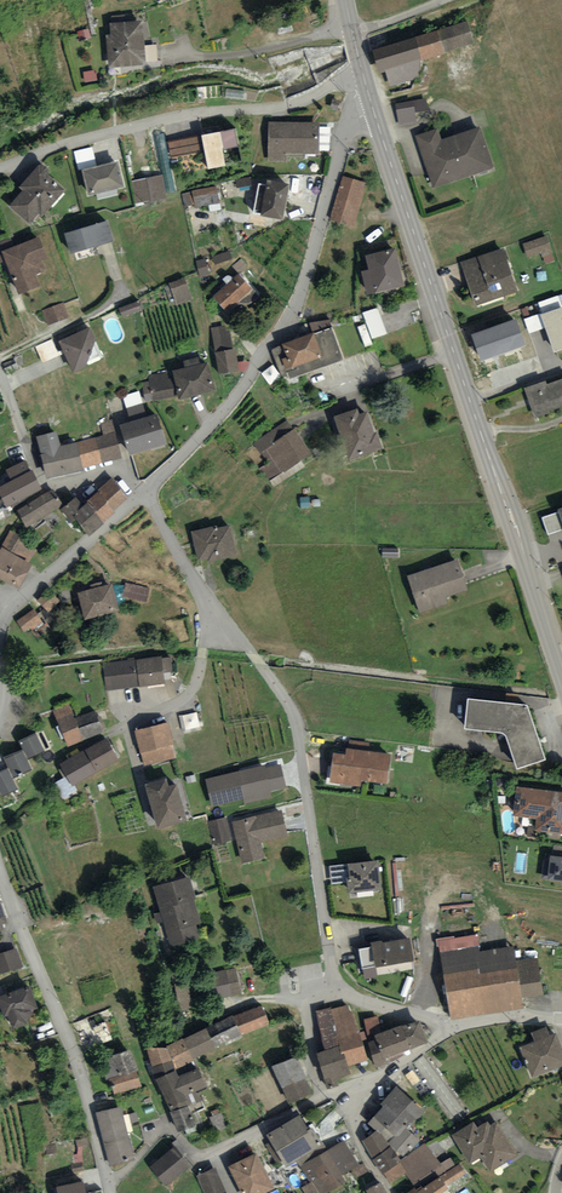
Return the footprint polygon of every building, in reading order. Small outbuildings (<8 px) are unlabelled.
[(110,33),(105,33),(108,66),(148,62),(143,17),(108,20),(110,33)] [(467,18),(372,48),(379,70),(385,69),(390,85),(419,76),(421,58),(475,42),(467,18)] [(426,96),(395,102),(399,125),(417,122),(415,110),(428,108),(426,96)] [(320,120),(268,119),(267,160),(286,161),(287,152),(319,152),(320,120)] [(437,126),(415,133),(433,187),(495,166),(481,124),(441,138),(437,126)] [(234,125),(202,132),(209,167),(242,160),(234,125)] [(171,143),(173,156),(182,154),(179,141),(171,143)] [(117,160),(81,169),(87,193),(123,185),(117,160)] [(40,162),(36,163),(19,184),(22,187),(8,205),(28,221),(37,210),(42,214),(65,187),(48,173),(49,169),(48,166),(46,163),(43,162),(40,162)] [(162,174),(131,180),(136,202),(166,197),(162,174)] [(367,182),(342,174),(328,218),(353,225),(367,182)] [(289,179),(266,176),(261,212),(283,216),(289,179)] [(216,184),(191,190),(195,207),(220,201),(216,184)] [(106,217),(64,231),(71,252),(113,238),(106,217)] [(0,241),(0,262),(6,260),(19,292),(40,285),(36,273),(46,268),(42,258),(47,256),(39,234),(14,244),(11,237),(0,241)] [(546,235),(523,243),(528,257),(551,248),(546,235)] [(396,245),(365,253),(368,267),(361,269),(366,292),(405,283),(396,245)] [(503,247),(461,262),(476,303),(518,289),(503,247)] [(205,258),(196,261),(200,277),(209,275),(205,258)] [(252,287),(238,271),(211,296),(226,312),(252,287)] [(185,277),(169,283),(176,304),(192,299),(185,277)] [(139,298),(118,306),(121,316),(143,308),(139,298)] [(64,302),(42,309),(47,323),(69,316),(64,302)] [(540,312),(553,350),(561,347),(561,304),(540,312)] [(382,307),(366,312),(374,339),(389,335),(382,307)] [(516,316),(471,332),(481,358),(525,342),(516,316)] [(96,337),(90,324),(57,338),(72,372),(87,365),(96,337)] [(225,325),(211,328),(220,373),(240,369),(235,347),(233,346),(230,329),(226,330),(225,325)] [(331,328),(273,350),(282,375),(287,373),(289,379),(343,358),(331,328)] [(167,370),(149,374),(154,399),(178,394),(178,397),(214,388),(207,361),(199,363),(197,356),(182,359),(184,365),(172,368),(174,376),(169,378),(167,370)] [(272,384),(282,377),(276,367),(265,374),(272,384)] [(524,386),(535,416),(561,406),(561,377),(546,383),(544,379),(524,386)] [(125,395),(130,413),(145,410),(141,392),(125,395)] [(347,456),(381,444),(368,408),(359,411),(357,406),(333,414),(347,456)] [(157,412),(120,423),(129,452),(165,440),(157,412)] [(288,418),(255,443),(268,461),(258,468),(269,482),(312,450),(288,418)] [(102,433),(78,440),(84,466),(122,455),(111,419),(99,423),(102,433)] [(56,429),(35,434),(46,475),(84,466),(78,440),(60,445),(56,429)] [(0,483),(0,515),(8,511),(4,504),(41,483),(26,456),(2,469),(8,479),(0,483)] [(83,502),(75,493),(60,507),(72,520),(76,516),(88,530),(127,496),(111,478),(83,502)] [(62,502),(52,486),(17,507),(27,523),(62,502)] [(557,507),(559,510),(541,516),(548,535),(561,529),(561,505),(557,507)] [(214,525),(190,531),(197,560),(207,557),(208,560),(237,553),(230,525),(215,529),(214,525)] [(10,528),(0,546),(0,576),(19,586),(32,562),(29,560),(36,548),(29,544),(31,540),(10,528)] [(457,556),(404,574),(417,612),(448,602),(446,597),(468,590),(457,556)] [(112,581),(77,591),(85,617),(119,608),(112,581)] [(150,589),(126,583),(123,595),(147,601),(150,589)] [(49,613),(62,602),(51,590),(39,600),(49,613)] [(26,632),(44,623),(38,609),(19,618),(26,632)] [(161,656),(103,663),(106,690),(165,682),(161,656)] [(527,702),(468,696),(465,724),(504,729),(517,764),(545,754),(527,702)] [(69,703),(54,709),(68,744),(104,730),(95,709),(75,717),(69,703)] [(187,731),(203,726),(198,709),(181,714),(187,731)] [(168,722),(135,729),(143,764),(176,756),(168,722)] [(18,740),(22,748),(4,756),(9,767),(0,772),(0,792),(1,795),(18,787),(13,776),(32,767),(27,757),(46,748),(37,730),(18,740)] [(119,757),(106,735),(60,762),(72,784),(119,757)] [(344,752),(333,751),(329,780),(360,784),(361,778),(386,782),(390,751),(345,746),(344,752)] [(282,759),(206,774),(212,804),(288,789),(282,759)] [(166,775),(144,781),(158,826),(187,817),(176,780),(169,783),(166,775)] [(516,785),(513,814),(537,817),(535,829),(561,832),(561,791),(516,785)] [(282,807),(231,820),(243,864),(266,857),(262,842),(289,835),(282,807)] [(227,816),(207,820),(212,842),(231,838),(227,816)] [(544,858),(541,877),(561,879),(561,854),(550,853),(550,859),(544,858)] [(377,858),(346,861),(349,890),(380,887),(377,858)] [(345,861),(332,862),(333,881),(346,880),(345,861)] [(189,873),(151,884),(170,947),(201,938),(196,924),(201,922),(193,897),(196,896),(189,873)] [(371,944),(358,947),(363,978),(416,969),(410,935),(382,939),(382,938),(370,940),(371,944)] [(478,945),(440,951),(450,1018),(524,1007),(522,995),(542,992),(537,958),(516,961),(513,944),(479,949),(478,945)] [(0,951),(0,973),(22,966),(16,946),(0,951)] [(235,967),(213,973),(219,999),(241,994),(235,967)] [(179,982),(180,1006),(192,1005),(190,981),(179,982)] [(0,993),(0,1008),(3,1016),(6,1015),(11,1027),(28,1021),(26,1017),(31,1013),(34,1007),(38,1006),(29,983),(0,993)] [(331,1005),(314,1011),(326,1049),(318,1051),(329,1085),(337,1082),(335,1076),(350,1071),(348,1065),(369,1058),(353,1009),(350,1009),(348,1003),(331,1008),(331,1005)] [(167,1045),(146,1045),(156,1079),(171,1109),(168,1110),(177,1131),(195,1123),(184,1095),(206,1084),(198,1065),(178,1072),(176,1067),(193,1059),(192,1057),(243,1032),(270,1021),(260,1004),(233,1016),(232,1013),(184,1037),(183,1036),(167,1045)] [(376,1037),(367,1040),(376,1065),(387,1061),(386,1056),(429,1041),(420,1017),(374,1033),(376,1037)] [(520,1046),(532,1076),(561,1064),(561,1044),(556,1030),(550,1033),(546,1024),(531,1031),(535,1040),(520,1046)] [(131,1047),(112,1053),(119,1073),(136,1068),(137,1068),(131,1047)] [(296,1053),(272,1065),(289,1102),(311,1091),(304,1077),(307,1075),(296,1053)] [(136,1068),(119,1073),(109,1077),(114,1093),(142,1084),(136,1068)] [(424,1109),(395,1084),(380,1102),(382,1104),(367,1122),(376,1130),(391,1143),(403,1154),(418,1137),(408,1128),(424,1109)] [(121,1105),(95,1111),(108,1164),(134,1157),(121,1105)] [(319,1144),(300,1112),(267,1131),(286,1163),(319,1144)] [(477,1126),(473,1120),(451,1134),(470,1163),(480,1156),(490,1171),(518,1153),(497,1119),(490,1123),(488,1119),(477,1126)] [(391,1143),(376,1130),(362,1139),(389,1182),(404,1173),(412,1182),(443,1163),(424,1142),(400,1158),(391,1143)] [(343,1139),(300,1165),(309,1180),(294,1189),(296,1192),(326,1192),(347,1181),(343,1175),(353,1170),(356,1176),(368,1169),(364,1162),(359,1165),(343,1139)] [(189,1163),(174,1145),(150,1165),(165,1183),(189,1163)] [(256,1151),(229,1163),(243,1192),(260,1192),(273,1187),(256,1151)] [(459,1162),(440,1174),(448,1185),(466,1172),(459,1162)] [(197,1175),(205,1192),(228,1192),(215,1166),(197,1175)] [(416,1190),(418,1192),(439,1192),(448,1186),(448,1185),(440,1174),(416,1190)] [(380,1180),(366,1188),(368,1192),(388,1192),(380,1180)] [(57,1187),(59,1192),(85,1192),(82,1181),(57,1187)]
